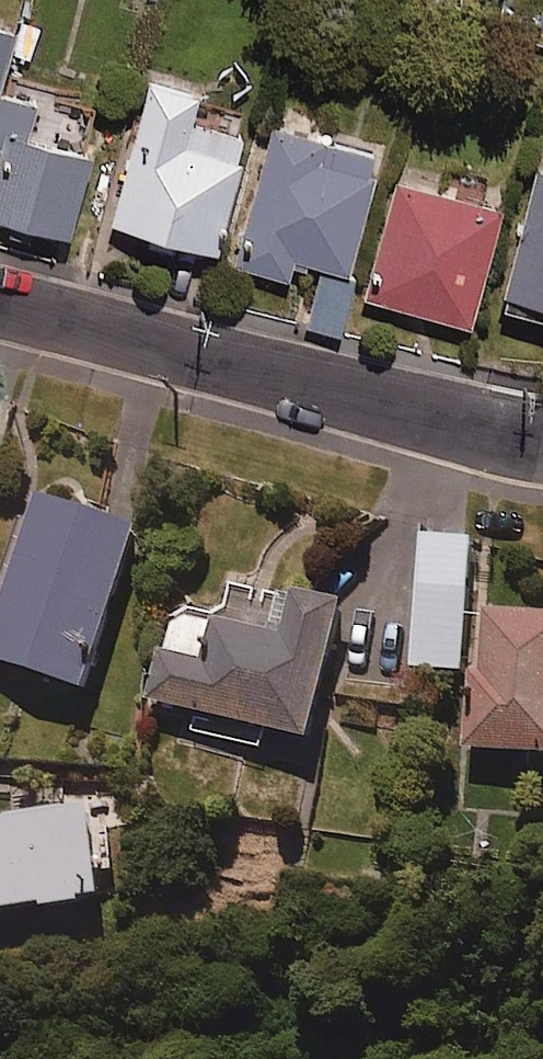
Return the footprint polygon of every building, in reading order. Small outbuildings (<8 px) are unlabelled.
[(0,13),(0,52),(9,15),(0,13)] [(196,76),(142,64),(107,214),(215,239),(238,141),(231,139),(237,118),(189,107),(196,76)] [(0,83),(0,211),(62,229),(86,143),(25,126),(34,92),(0,83)] [(365,162),(371,139),(264,112),(251,163),(257,165),(233,259),(286,273),(291,251),(348,265),(374,161),(365,162)] [(530,153),(495,281),(542,294),(542,157),(530,153)] [(498,195),(392,170),(363,290),(469,315),(498,195)] [(318,261),(305,320),(340,328),(353,269),(318,261)] [(38,488),(0,600),(0,658),(87,687),(142,523),(38,488)] [(472,532),(420,529),(414,660),(465,663),(472,532)] [(228,604),(214,613),(192,606),(162,620),(146,694),(204,706),(200,728),(263,742),(268,720),(313,730),(342,595),(296,585),(294,595),(233,582),(228,604)] [(486,605),(483,663),(471,662),(468,739),(542,743),(542,608),(486,605)] [(89,801),(0,814),(0,906),(102,891),(89,801)]
